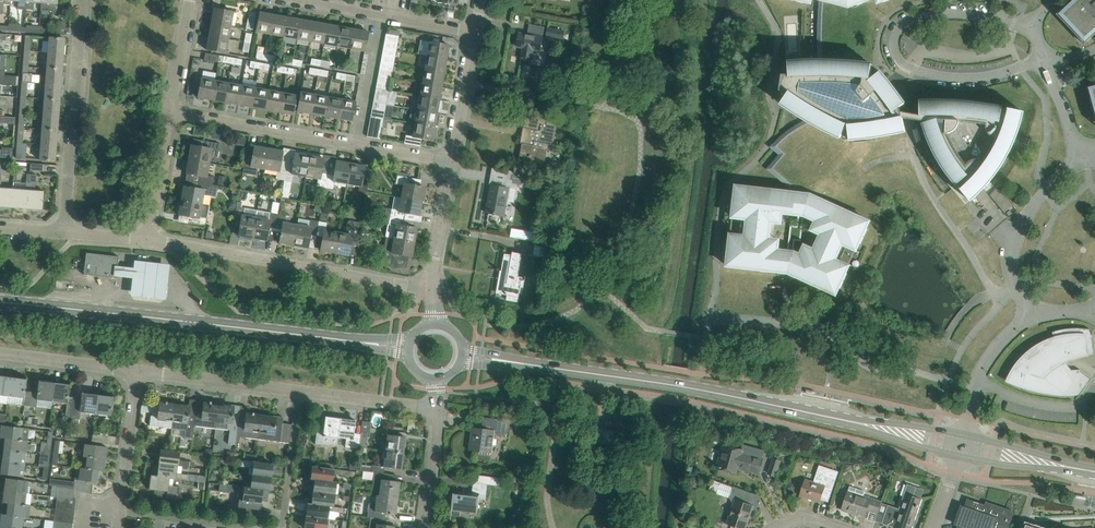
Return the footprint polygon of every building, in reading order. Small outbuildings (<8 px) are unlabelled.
[(10,1),(10,0),(0,0),(0,14),(2,14),(2,5),(9,5),(10,1)] [(25,0),(10,0),(10,1),(18,1),(18,8),(25,9),(25,0)] [(41,0),(25,0),(25,9),(34,10),(34,3),(41,3),(41,0)] [(57,0),(41,0),(41,3),(49,4),(48,11),(56,12),(57,0)] [(212,8),(219,9),(220,0),(213,0),(212,8)] [(748,219),(748,221),(742,220),(740,233),(746,234),(746,236),(730,234),(730,241),(727,265),(776,271),(776,266),(786,267),(789,267),(792,268),(793,269),(791,274),(836,294),(846,272),(849,265),(834,259),(835,257),(841,260),(846,247),(841,245),(842,243),(856,250),(859,244),(869,221),(829,203),(824,201),(822,205),(808,199),(812,193),(816,187),(819,181),(823,175),(827,169),(831,163),(836,157),(840,151),(845,146),(849,140),(853,140),(866,138),(881,136),(895,134),(906,131),(903,118),(906,119),(912,119),(925,122),(923,123),(923,124),(924,126),(924,127),(925,129),(926,131),(926,132),(927,134),(927,136),(928,137),(929,139),(929,141),(930,142),(931,144),(931,145),(932,147),(933,148),(933,150),(934,151),(935,153),(936,154),(936,156),(937,157),(938,159),(939,160),(940,162),(941,163),(942,165),(943,167),(944,168),(945,170),(946,171),(947,172),(948,174),(949,175),(950,177),(951,178),(952,180),(953,181),(955,182),(956,184),(957,185),(958,184),(961,188),(960,189),(970,201),(971,199),(973,198),(974,197),(976,196),(977,194),(978,193),(980,192),(981,190),(982,189),(984,188),(989,182),(994,176),(995,175),(996,173),(997,172),(998,170),(999,169),(1000,167),(1001,166),(1002,164),(1003,163),(1004,161),(1005,159),(1006,158),(1007,156),(1007,155),(1008,153),(1009,152),(1010,150),(1011,149),(1011,147),(1012,145),(1013,144),(1014,142),(1014,141),(1015,139),(1016,137),(1016,136),(1017,134),(1017,132),(1018,131),(1019,129),(1019,127),(1020,126),(1020,124),(1021,122),(1021,120),(1022,119),(1022,117),(1023,115),(1023,113),(1023,111),(1008,108),(1008,109),(1003,108),(1003,107),(996,106),(988,105),(982,104),(976,103),(970,102),(963,102),(956,101),(948,101),(941,101),(934,101),(928,101),(921,101),(919,101),(920,115),(901,112),(900,107),(905,104),(903,101),(902,99),(900,96),(897,93),(894,89),(891,85),(888,81),(887,79),(885,77),(883,75),(880,71),(874,77),(870,77),(872,64),(865,63),(859,62),(852,62),(845,61),(849,6),(852,5),(859,3),(867,0),(823,0),(822,3),(822,7),(822,10),(822,14),(822,17),(821,32),(821,35),(821,38),(821,41),(821,45),(821,48),(821,60),(818,60),(815,60),(812,60),(810,60),(807,61),(804,61),(796,61),(788,62),(789,74),(782,75),(780,91),(787,96),(781,104),(784,106),(786,107),(789,109),(791,111),(794,113),(797,114),(805,120),(809,122),(805,124),(797,128),(789,134),(782,140),(776,146),(775,146),(784,154),(772,168),(790,183),(789,188),(788,197),(784,197),(785,191),(736,186),(733,210),(732,217),(748,219)] [(1056,14),(1085,44),(1094,34),(1094,0),(1072,0),(1056,14)] [(231,26),(233,12),(214,8),(212,22),(231,26)] [(270,34),(273,15),(259,12),(256,32),(270,34)] [(253,30),(256,16),(249,14),(246,28),(253,30)] [(283,36),(287,17),(273,15),(270,34),(283,36)] [(297,39),(300,20),(287,17),(283,36),(297,39)] [(311,41),(314,22),(300,20),(297,39),(311,41)] [(228,39),(231,26),(212,22),(209,36),(228,39)] [(324,44),(328,25),(314,22),(311,41),(324,44)] [(23,32),(23,27),(22,27),(22,24),(8,23),(8,26),(7,31),(23,32)] [(38,33),(39,26),(27,25),(26,27),(23,27),(23,32),(38,33)] [(338,46),(341,27),(328,25),(324,44),(338,46)] [(65,35),(65,28),(39,26),(38,33),(65,35)] [(351,49),(355,29),(341,27),(338,46),(351,49)] [(565,30),(548,27),(546,36),(564,39),(565,30)] [(365,51),(369,32),(355,29),(351,49),(365,51)] [(540,50),(542,36),(519,32),(517,46),(523,47),(521,59),(531,61),(533,49),(540,50)] [(398,44),(399,36),(386,34),(385,41),(398,44)] [(226,53),(228,39),(209,36),(207,50),(226,53)] [(64,54),(65,39),(49,37),(48,53),(64,54)] [(396,50),(398,44),(385,41),(383,48),(396,50)] [(447,59),(449,45),(430,42),(427,56),(447,59)] [(395,57),(396,50),(383,48),(382,55),(395,57)] [(62,69),(64,54),(48,53),(47,68),(62,69)] [(218,62),(220,55),(205,53),(204,60),(218,62)] [(394,64),(395,57),(382,55),(381,61),(394,64)] [(444,73),(447,59),(427,56),(425,69),(444,73)] [(392,71),(394,64),(381,61),(380,68),(392,71)] [(29,73),(29,67),(23,66),(22,82),(27,82),(32,82),(32,73),(29,73)] [(61,85),(62,69),(47,68),(46,83),(61,85)] [(391,77),(392,71),(380,68),(378,75),(391,77)] [(442,86),(444,73),(425,69),(422,83),(442,86)] [(4,75),(0,75),(0,83),(8,84),(9,75),(4,75)] [(390,84),(391,77),(378,75),(377,82),(390,84)] [(211,100),(215,81),(201,78),(197,97),(211,100)] [(225,102),(228,83),(215,81),(211,100),(225,102)] [(389,91),(390,84),(377,82),(376,88),(389,91)] [(60,100),(61,85),(46,83),(44,99),(60,100)] [(239,105),(242,86),(228,83),(225,102),(239,105)] [(439,100),(442,86),(422,83),(420,96),(439,100)] [(1086,87),(1094,119),(1094,84),(1086,87)] [(252,107),(256,88),(242,86),(239,105),(252,107)] [(266,110),(269,90),(256,88),(252,107),(266,110)] [(387,98),(389,91),(376,88),(375,95),(387,98)] [(279,112),(283,93),(269,90),(266,110),(279,112)] [(311,114),(314,95),(300,92),(297,111),(311,114)] [(293,115),(297,95),(283,93),(279,112),(293,115)] [(325,116),(328,97),(314,95),(311,114),(325,116)] [(386,104),(387,98),(375,95),(373,102),(386,104)] [(442,101),(439,101),(439,100),(420,96),(418,110),(437,113),(438,109),(440,109),(442,101)] [(338,119),(342,99),(328,97),(325,116),(338,119)] [(59,115),(60,100),(44,99),(43,114),(59,115)] [(352,121),(356,102),(345,100),(342,99),(338,119),(352,121)] [(385,111),(386,104),(373,102),(372,109),(385,111)] [(384,118),(385,111),(372,109),(371,116),(384,118)] [(434,127),(437,113),(418,110),(415,123),(434,127)] [(58,130),(59,115),(43,114),(42,129),(58,130)] [(382,125),(384,118),(371,116),(370,122),(382,125)] [(553,143),(557,121),(538,118),(527,116),(525,127),(523,127),(520,143),(525,144),(521,163),(532,165),(541,167),(543,149),(552,151),(554,143),(553,143)] [(380,139),(381,132),(382,125),(370,122),(367,137),(380,139)] [(434,128),(434,127),(415,123),(408,122),(404,141),(419,144),(420,139),(432,141),(433,136),(436,136),(437,128),(434,128)] [(196,126),(194,133),(201,134),(202,127),(196,126)] [(56,146),(58,130),(42,129),(41,144),(56,146)] [(218,157),(219,152),(220,144),(206,141),(205,147),(191,145),(189,160),(209,163),(211,156),(218,157)] [(55,161),(56,146),(41,144),(40,160),(44,160),(55,161)] [(256,175),(257,168),(265,169),(268,149),(254,146),(252,160),(245,158),(243,173),(256,175)] [(281,165),(283,151),(268,149),(265,169),(277,171),(276,179),(284,180),(287,166),(281,165)] [(306,177),(310,153),(297,150),(297,154),(295,153),(293,167),(287,166),(284,180),(293,182),(294,175),(306,177)] [(322,172),(324,159),(322,158),(323,155),(310,153),(306,177),(319,179),(317,186),(326,188),(329,173),(322,172)] [(207,175),(209,163),(189,160),(186,174),(200,176),(198,182),(213,185),(215,177),(207,175)] [(347,184),(351,163),(336,161),(334,174),(329,173),(326,188),(333,189),(335,182),(347,184)] [(46,164),(31,163),(31,170),(45,171),(46,164)] [(363,179),(365,166),(351,163),(347,184),(360,186),(358,194),(366,195),(369,181),(363,179)] [(492,184),(486,213),(497,215),(503,216),(506,201),(514,202),(516,189),(517,183),(523,184),(525,173),(506,170),(505,178),(503,187),(492,184)] [(43,210),(44,191),(35,190),(37,175),(31,174),(31,182),(25,182),(25,190),(28,190),(26,209),(43,210)] [(219,176),(217,185),(226,187),(228,178),(219,176)] [(424,188),(424,187),(420,186),(420,185),(419,185),(420,179),(398,176),(396,184),(403,185),(401,198),(422,201),(424,202),(426,189),(424,188)] [(13,189),(1,188),(1,180),(0,180),(0,207),(11,208),(13,189)] [(221,187),(213,185),(198,182),(197,188),(184,186),(181,200),(202,204),(204,194),(216,197),(217,187),(221,188),(221,187)] [(28,190),(25,190),(13,189),(11,208),(26,209),(28,190)] [(419,216),(422,201),(401,198),(399,210),(387,208),(386,216),(408,220),(409,214),(419,216)] [(209,205),(202,204),(181,200),(179,215),(192,217),(191,223),(205,226),(209,205)] [(253,238),(258,211),(237,207),(234,221),(240,222),(238,236),(240,236),(239,238),(252,240),(252,238),(253,238)] [(276,228),(278,214),(258,211),(253,238),(260,240),(264,241),(265,240),(267,241),(269,227),(276,228)] [(294,246),(298,225),(290,224),(291,216),(278,214),(276,228),(281,229),(279,243),(281,243),(281,244),(286,245),(286,244),(294,246)] [(414,242),(417,228),(406,226),(408,220),(386,216),(382,215),(380,223),(389,225),(386,237),(414,242)] [(317,236),(320,222),(311,220),(311,221),(299,219),(298,225),(294,246),(308,248),(310,235),(317,236)] [(358,243),(360,232),(361,223),(349,221),(347,222),(345,234),(339,233),(335,253),(349,255),(351,242),(358,243)] [(335,253),(339,233),(327,231),(328,223),(320,222),(317,236),(323,237),(320,250),(335,253)] [(510,237),(535,241),(536,233),(512,228),(510,237)] [(412,257),(414,242),(386,237),(382,263),(392,268),(394,260),(397,261),(397,260),(403,260),(404,255),(412,257)] [(517,277),(521,253),(513,252),(512,255),(505,253),(500,278),(497,277),(496,278),(499,278),(496,293),(507,295),(507,299),(518,302),(520,288),(522,288),(524,278),(517,277)] [(117,266),(118,259),(119,259),(119,257),(86,253),(84,275),(116,278),(117,276),(116,276),(117,266)] [(132,278),(130,296),(165,300),(169,265),(134,260),(133,268),(117,266),(116,276),(117,276),(132,278)] [(1010,375),(1008,380),(1012,382),(1016,384),(1021,386),(1026,387),(1030,388),(1034,389),(1038,390),(1042,391),(1046,392),(1050,393),(1053,393),(1056,393),(1059,394),(1062,394),(1065,394),(1068,394),(1070,394),(1072,394),(1074,394),(1076,394),(1078,394),(1080,394),(1090,381),(1092,378),(1080,370),(1072,370),(1068,370),(1066,367),(1065,367),(1063,363),(1066,361),(1069,360),(1072,359),(1075,357),(1079,357),(1087,355),(1089,354),(1094,354),(1091,333),(1090,329),(1082,328),(1075,328),(1067,329),(1060,330),(1052,332),(1053,336),(1054,338),(1051,339),(1048,341),(1044,342),(1041,344),(1038,345),(1035,347),(1032,349),(1029,352),(1026,354),(1023,357),(1020,361),(1016,366),(1013,370),(1010,375)] [(11,377),(0,375),(0,395),(8,396),(11,377)] [(31,392),(25,391),(26,377),(25,379),(11,377),(8,396),(24,398),(23,405),(29,406),(31,392)] [(52,402),(55,382),(40,380),(40,379),(39,379),(38,393),(31,392),(29,406),(36,407),(37,400),(52,402)] [(55,382),(52,402),(67,404),(65,417),(73,418),(75,402),(75,397),(68,397),(70,383),(70,384),(55,382)] [(75,402),(73,418),(80,419),(80,412),(95,414),(98,394),(83,392),(83,391),(81,403),(75,402)] [(111,416),(114,395),(113,395),(113,396),(98,394),(95,414),(111,416)] [(188,420),(190,399),(189,405),(184,404),(183,406),(175,405),(172,428),(186,430),(186,437),(193,438),(194,426),(195,416),(194,421),(188,420)] [(172,428),(175,405),(167,404),(167,402),(165,402),(160,401),(158,416),(151,415),(150,425),(172,428)] [(216,428),(219,405),(211,404),(211,402),(209,402),(204,401),(202,416),(195,416),(194,426),(216,428)] [(236,444),(236,440),(239,421),(232,420),(234,405),(228,404),(227,406),(219,405),(216,428),(230,430),(229,444),(236,444)] [(258,439),(261,416),(253,415),(254,413),(247,412),(248,407),(247,407),(245,427),(238,427),(239,421),(236,440),(240,441),(241,437),(258,439)] [(290,443),(292,425),(282,423),(281,432),(274,431),(276,416),(270,415),(270,417),(261,416),(258,439),(290,443)] [(337,446),(338,438),(341,418),(325,416),(323,432),(317,431),(315,443),(337,446)] [(531,416),(529,428),(537,429),(538,417),(531,416)] [(341,418),(338,438),(346,439),(346,444),(345,447),(359,449),(359,448),(360,444),(361,434),(360,434),(360,437),(354,436),(356,420),(341,418)] [(492,453),(495,435),(506,436),(508,420),(492,418),(491,429),(472,427),(469,450),(492,453)] [(29,429),(13,427),(2,425),(0,438),(5,439),(5,438),(28,441),(29,429)] [(613,444),(615,431),(599,429),(597,442),(613,444)] [(360,444),(359,448),(367,449),(368,445),(366,445),(366,444),(367,433),(367,432),(361,432),(361,434),(360,444)] [(107,443),(108,436),(93,434),(92,442),(107,443)] [(403,453),(405,443),(406,443),(407,438),(405,438),(405,437),(382,434),(380,450),(386,451),(403,453)] [(26,453),(28,441),(5,438),(5,439),(4,450),(26,453)] [(51,456),(52,444),(47,443),(42,443),(40,454),(46,455),(51,456)] [(105,459),(107,447),(85,444),(83,456),(105,459)] [(759,473),(763,458),(765,450),(744,444),(742,450),(723,445),(717,467),(735,472),(737,467),(759,473)] [(25,465),(26,453),(4,450),(2,462),(25,465)] [(161,450),(159,464),(182,467),(189,468),(190,461),(179,460),(180,452),(172,451),(169,451),(161,450)] [(401,469),(402,461),(404,462),(404,455),(403,455),(403,453),(386,451),(385,459),(380,459),(379,466),(372,465),(371,472),(375,472),(384,474),(384,467),(401,469)] [(40,454),(39,467),(44,467),(49,468),(51,456),(46,455),(40,454)] [(104,471),(105,459),(83,456),(82,468),(77,467),(104,471)] [(214,458),(213,466),(220,467),(221,459),(214,458)] [(781,461),(773,458),(768,473),(776,476),(781,461)] [(242,473),(242,474),(271,478),(272,464),(262,462),(256,462),(243,460),(243,466),(248,466),(247,474),(242,473)] [(23,477),(25,465),(2,462),(1,474),(23,477)] [(157,476),(157,477),(174,479),(188,481),(188,480),(189,475),(181,474),(182,467),(159,464),(157,476)] [(828,502),(839,471),(819,465),(814,481),(805,478),(799,496),(820,503),(821,500),(828,502)] [(312,466),(311,479),(315,480),(332,482),(333,474),(348,476),(349,471),(335,469),(319,467),(312,466)] [(97,483),(98,471),(104,471),(77,467),(75,480),(97,483)] [(398,499),(400,482),(393,481),(394,475),(384,474),(375,472),(373,487),(381,488),(380,496),(398,499)] [(269,491),(271,478),(242,474),(241,479),(252,481),(251,488),(251,489),(269,491)] [(151,475),(149,489),(155,490),(154,496),(178,499),(180,489),(180,487),(173,486),(174,479),(157,477),(157,476),(151,475)] [(31,487),(27,487),(28,481),(6,478),(4,491),(26,493),(30,494),(31,487)] [(506,486),(507,479),(498,478),(497,485),(506,486)] [(74,489),(75,482),(64,481),(51,479),(50,485),(55,486),(59,486),(73,488),(74,489)] [(315,480),(313,492),(335,495),(336,488),(336,482),(332,482),(315,480)] [(267,502),(269,491),(251,489),(251,488),(220,484),(208,482),(207,490),(230,493),(230,491),(237,492),(239,500),(238,507),(260,510),(261,501),(267,502)] [(486,500),(488,484),(474,482),(472,493),(454,491),(452,510),(477,513),(479,499),(486,500)] [(712,482),(710,489),(717,491),(720,484),(712,482)] [(789,482),(787,489),(794,491),(795,488),(793,483),(789,482)] [(922,499),(914,496),(916,487),(907,484),(904,494),(900,507),(889,503),(882,523),(896,527),(912,527),(922,499)] [(845,499),(842,510),(851,513),(852,511),(865,515),(867,509),(877,513),(881,503),(881,500),(865,495),(867,490),(850,485),(848,491),(845,499)] [(73,499),(74,489),(73,488),(59,486),(58,497),(73,499)] [(748,503),(752,493),(742,489),(734,487),(730,498),(735,500),(726,524),(735,527),(739,527),(746,527),(752,510),(748,503)] [(25,504),(26,493),(4,491),(3,502),(30,506),(30,505),(25,504)] [(333,507),(335,495),(313,492),(312,499),(308,498),(308,504),(333,507)] [(355,494),(354,502),(363,503),(364,495),(355,494)] [(396,514),(398,499),(380,496),(378,496),(377,504),(369,503),(367,517),(371,518),(384,519),(382,518),(383,513),(388,513),(388,514),(390,514),(396,514)] [(76,499),(73,499),(58,497),(56,503),(56,509),(74,511),(76,499)] [(1006,527),(1008,527),(1009,527),(1014,514),(1012,510),(1006,508),(1005,510),(1002,509),(1003,507),(986,501),(985,501),(984,501),(986,502),(985,504),(984,504),(966,498),(963,507),(959,505),(959,506),(963,507),(957,526),(956,527),(1006,527)] [(28,518),(30,506),(3,502),(3,503),(8,503),(7,515),(1,514),(1,515),(23,517),(28,518)] [(343,514),(343,509),(333,507),(308,504),(306,516),(327,519),(328,512),(343,514)] [(73,523),(74,511),(56,509),(54,521),(73,523)] [(23,517),(1,515),(0,525),(0,526),(14,527),(22,527),(23,517)] [(327,519),(306,516),(304,527),(326,527),(327,519)] [(394,527),(383,525),(384,519),(371,518),(369,527),(394,527)]
